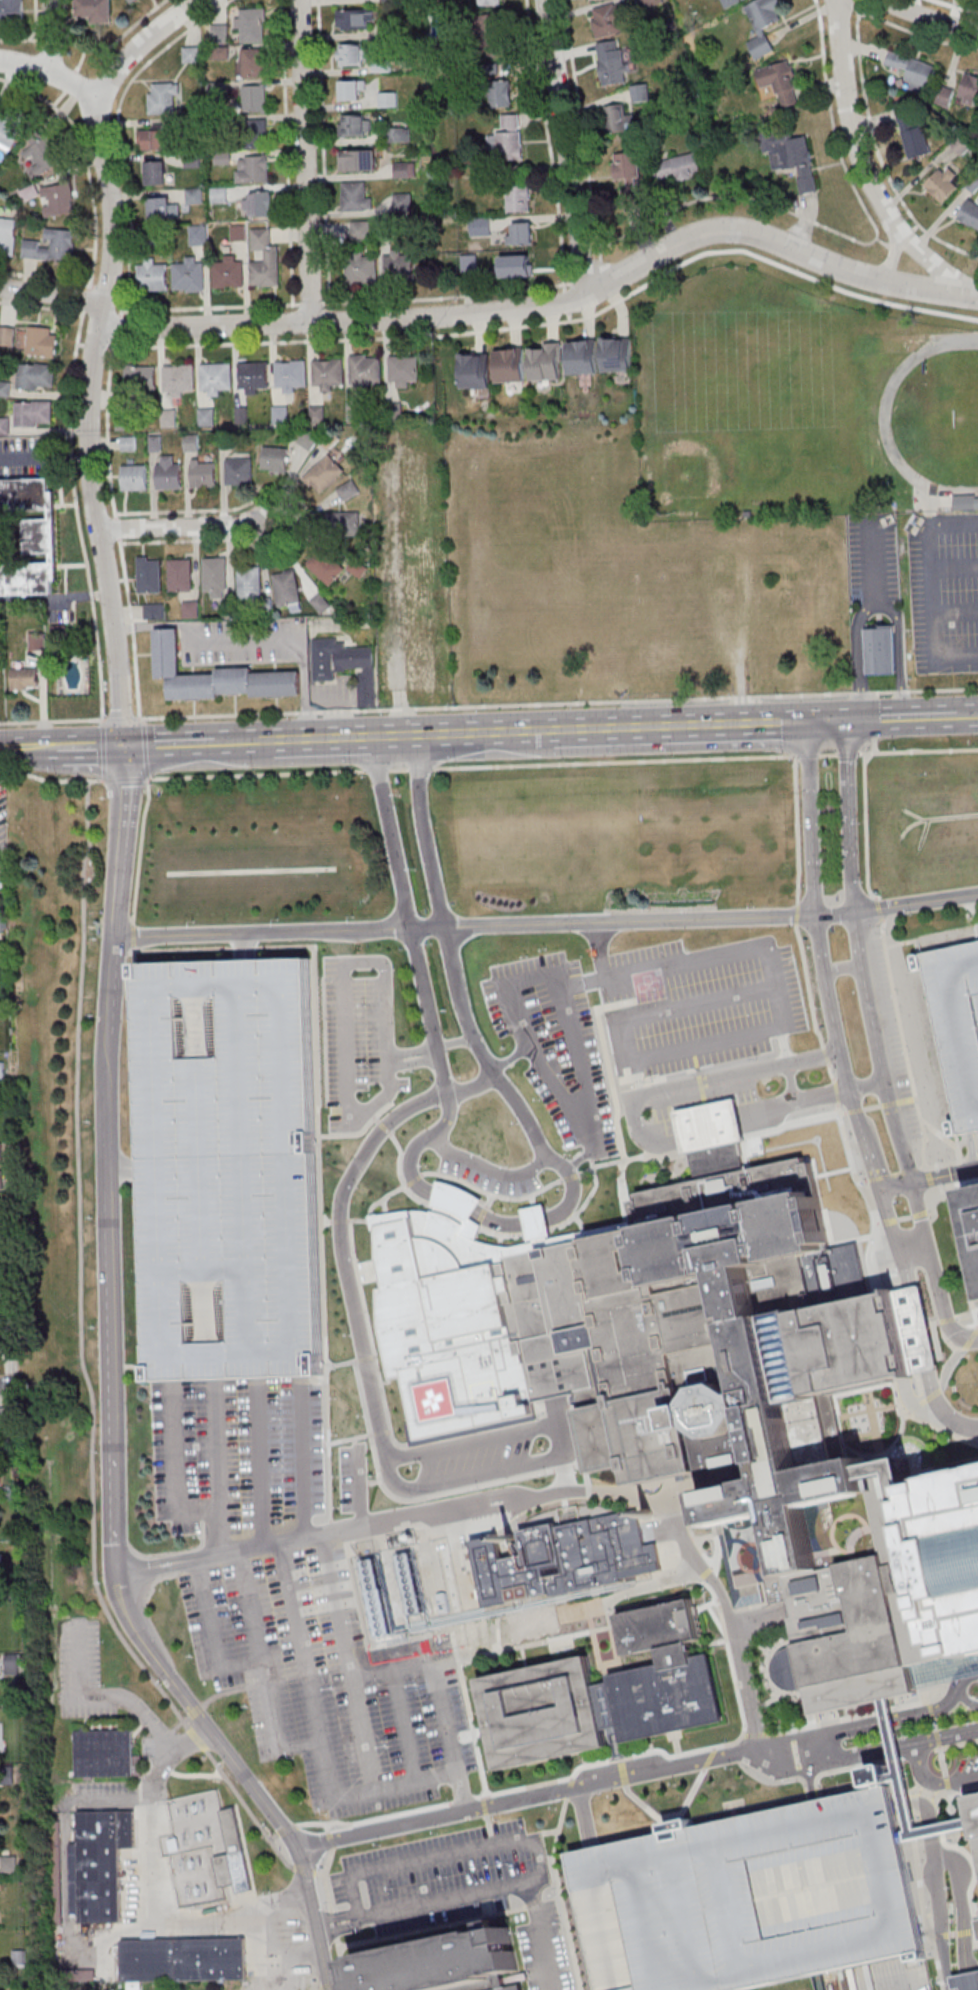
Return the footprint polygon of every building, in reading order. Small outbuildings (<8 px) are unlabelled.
[(4,1),(0,1),(0,24),(24,24),(24,0),(4,0),(4,1)] [(111,0),(74,0),(74,18),(91,18),(91,25),(111,25),(111,0)] [(741,0),(721,0),(726,9),(741,0)] [(759,37),(748,42),(756,59),(774,51),(765,30),(783,22),(778,11),(785,8),(781,0),(757,0),(745,6),(759,37)] [(600,38),(630,29),(621,1),(591,10),(600,38)] [(265,9),(239,10),(240,43),(266,43),(265,9)] [(338,11),(338,30),(372,30),(372,11),(338,11)] [(477,16),(481,58),(498,56),(497,43),(506,42),(504,14),(477,16)] [(597,44),(604,87),(628,83),(621,40),(597,44)] [(339,45),(339,66),(368,66),(368,45),(339,45)] [(242,78),(266,78),(266,49),(242,49),(242,78)] [(908,71),(904,82),(931,90),(938,66),(889,51),(885,64),(908,71)] [(758,68),(761,88),(778,85),(782,108),(799,105),(791,62),(758,68)] [(499,64),(485,64),(485,108),(513,108),(512,80),(499,80),(499,64)] [(977,105),(977,77),(967,74),(959,100),(977,105)] [(341,102),(366,102),(366,82),(341,82),(341,102)] [(150,115),(179,115),(179,84),(150,84),(150,115)] [(633,103),(650,101),(648,85),(632,86),(633,103)] [(243,86),(243,113),(267,113),(267,86),(243,86)] [(955,90),(942,86),(937,103),(950,107),(955,90)] [(896,108),(911,161),(930,155),(915,103),(896,108)] [(14,151),(29,115),(7,105),(0,123),(0,145),(14,151)] [(638,131),(636,114),(626,115),(625,105),(606,106),(608,134),(638,131)] [(341,138),(370,138),(370,114),(341,114),(341,138)] [(524,160),(523,131),(520,131),(520,115),(502,115),(502,132),(489,133),(490,149),(495,149),(496,161),(524,160)] [(267,145),(267,120),(245,120),(245,145),(267,145)] [(410,128),(388,128),(388,142),(410,142),(410,128)] [(809,136),(777,141),(775,128),(761,130),(764,153),(772,152),(775,171),(797,168),(801,195),(817,193),(809,136)] [(32,163),(37,176),(63,165),(48,129),(26,139),(30,148),(23,151),(29,164),(32,163)] [(138,151),(169,151),(169,130),(138,130),(138,151)] [(962,155),(974,145),(964,134),(952,144),(962,155)] [(378,151),(341,151),(341,172),(378,172),(378,151)] [(698,153),(652,164),(656,181),(678,176),(679,181),(704,176),(698,153)] [(639,182),(639,154),(615,154),(615,182),(639,182)] [(270,183),(270,157),(238,157),(238,183),(270,183)] [(167,186),(167,163),(147,163),(147,186),(167,186)] [(416,178),(416,163),(395,163),(395,178),(416,178)] [(521,166),(504,166),(504,183),(521,183),(521,166)] [(926,186),(945,205),(960,189),(953,182),(959,176),(950,168),(945,173),(941,169),(926,186)] [(343,183),(343,211),(373,211),(373,198),(367,198),(367,183),(343,183)] [(45,217),(75,214),(72,184),(42,187),(45,217)] [(531,187),(507,187),(508,213),(531,212),(531,187)] [(187,204),(202,204),(202,189),(187,189),(187,204)] [(636,189),(626,191),(628,206),(638,204),(636,189)] [(250,217),(273,217),(273,193),(250,193),(250,217)] [(412,212),(412,194),(395,194),(395,212),(412,212)] [(180,205),(171,205),(171,199),(150,199),(150,220),(180,220),(180,205)] [(968,200),(959,220),(977,230),(977,205),(968,200)] [(17,217),(0,217),(0,255),(17,255),(17,217)] [(471,219),(471,236),(490,236),(490,219),(471,219)] [(379,220),(379,236),(394,236),(394,220),(379,220)] [(351,222),(351,238),(371,238),(371,222),(351,222)] [(509,246),(534,246),(534,224),(514,224),(514,235),(509,235),(509,246)] [(248,241),(248,225),(232,225),(232,241),(248,241)] [(208,226),(190,226),(190,246),(208,246),(208,226)] [(74,261),(76,231),(46,229),(46,241),(24,240),(23,259),(74,261)] [(150,246),(166,246),(166,229),(150,229),(150,246)] [(280,246),(270,246),(270,229),(252,229),(252,251),(265,251),(265,262),(251,262),(251,287),(280,286),(280,246)] [(346,251),(346,282),(378,282),(378,256),(364,256),(364,251),(346,251)] [(402,255),(402,252),(386,252),(386,281),(415,281),(415,255),(402,255)] [(462,254),(462,272),(480,272),(480,254),(462,254)] [(534,255),(500,255),(500,278),(534,278),(534,255)] [(140,291),(169,291),(169,265),(155,265),(155,258),(140,258),(140,291)] [(244,288),(244,258),(224,258),(224,263),(214,263),(214,288),(244,288)] [(204,259),(186,259),(186,264),(174,264),(174,291),(204,291),(204,259)] [(51,335),(52,329),(28,327),(26,356),(57,359),(59,335),(51,335)] [(20,343),(20,328),(0,328),(0,353),(16,353),(16,343),(20,343)] [(633,339),(605,339),(605,372),(633,372),(633,339)] [(569,375),(599,375),(599,342),(569,342),(569,375)] [(563,345),(533,345),(533,381),(563,381),(563,345)] [(527,383),(527,351),(498,351),(498,383),(527,383)] [(492,355),(462,355),(462,389),(492,389),(492,355)] [(351,386),(382,386),(382,356),(351,356),(351,386)] [(419,357),(391,357),(391,388),(419,388),(419,357)] [(314,360),(314,387),(344,387),(344,360),(314,360)] [(276,362),(276,391),(295,391),(295,387),(308,387),(308,362),(276,362)] [(268,363),(240,363),(240,395),(268,395),(268,363)] [(201,364),(201,394),(221,394),(221,390),(232,390),(232,364),(201,364)] [(18,388),(55,388),(55,365),(18,365),(18,388)] [(157,390),(157,366),(126,366),(126,390),(157,390)] [(194,394),(194,366),(165,366),(165,394),(194,394)] [(9,382),(0,382),(0,397),(9,397),(9,382)] [(16,402),(16,427),(53,427),(53,402),(16,402)] [(9,436),(9,419),(0,419),(0,436),(9,436)] [(298,442),(311,451),(320,438),(308,429),(298,442)] [(329,450),(340,440),(334,433),(322,443),(329,450)] [(264,472),(288,472),(289,448),(264,448),(264,472)] [(55,593),(55,581),(59,580),(59,567),(57,507),(56,491),(51,491),(50,479),(0,481),(0,513),(50,511),(51,520),(26,520),(27,554),(51,553),(52,562),(0,564),(0,595),(55,593)] [(918,971),(926,969),(957,1120),(949,1121),(952,1137),(957,1135),(959,1135),(971,1133),(977,1132),(977,943),(923,955),(921,955),(918,956),(914,957),(918,971)] [(139,966),(245,963),(311,961),(329,1366),(326,1377),(316,1377),(301,1377),(258,1378),(216,1379),(174,1380),(150,1381),(150,1367),(144,1169),(139,966)] [(749,1169),(721,1175),(697,1180),(691,1152),(685,1154),(676,1110),(707,1104),(736,1098),(746,1140),(742,1141),(749,1169)] [(818,1196),(811,1198),(810,1191),(637,1228),(630,1202),(636,1201),(635,1198),(634,1195),(689,1183),(697,1180),(721,1175),(749,1169),(752,1170),(802,1159),(804,1165),(811,1164),(814,1178),(818,1196)] [(441,1181),(436,1205),(438,1206),(437,1209),(442,1211),(450,1215),(450,1213),(458,1218),(457,1217),(465,1222),(468,1220),(470,1221),(485,1200),(480,1196),(472,1192),(465,1188),(457,1185),(449,1183),(441,1181)] [(965,1190),(977,1250),(977,1187),(965,1190)] [(637,1228),(653,1288),(659,1284),(722,1271),(751,1265),(804,1257),(824,1253),(822,1248),(829,1246),(818,1196),(811,1198),(810,1191),(637,1228)] [(516,1214),(516,1242),(526,1242),(535,1241),(542,1238),(550,1232),(558,1224),(563,1216),(564,1212),(566,1203),(566,1194),(537,1193),(538,1201),(537,1203),(536,1206),(535,1208),(534,1210),(532,1212),(530,1213),(527,1214),(524,1214),(516,1214)] [(371,1214),(380,1213),(380,1214),(394,1211),(407,1210),(420,1209),(435,1211),(435,1209),(437,1209),(442,1211),(450,1213),(457,1217),(465,1222),(466,1223),(461,1231),(466,1234),(472,1237),(483,1241),(490,1243),(496,1244),(496,1245),(503,1246),(504,1256),(505,1263),(499,1264),(503,1285),(519,1356),(526,1354),(536,1402),(535,1402),(538,1419),(411,1446),(406,1420),(404,1421),(401,1408),(410,1406),(404,1374),(392,1377),(380,1325),(379,1288),(385,1287),(378,1257),(378,1227),(374,1228),(371,1214)] [(583,1408),(615,1401),(595,1300),(582,1241),(578,1242),(578,1240),(576,1240),(571,1219),(563,1216),(558,1224),(550,1232),(542,1238),(535,1241),(539,1251),(504,1256),(505,1263),(499,1264),(519,1356),(526,1354),(536,1402),(579,1393),(583,1408)] [(637,1228),(582,1241),(595,1300),(653,1288),(637,1228)] [(751,1265),(804,1257),(815,1308),(798,1311),(816,1397),(822,1396),(837,1467),(801,1475),(768,1316),(762,1317),(751,1265)] [(722,1271),(751,1265),(762,1317),(768,1316),(801,1475),(837,1467),(869,1461),(870,1468),(873,1479),(876,1494),(811,1507),(825,1570),(790,1577),(778,1514),(735,1523),(711,1528),(705,1495),(770,1481),(756,1419),(749,1391),(737,1338),(724,1280),(722,1271)] [(615,1401),(595,1300),(653,1288),(659,1284),(661,1293),(724,1280),(737,1338),(674,1354),(681,1387),(615,1401)] [(895,1291),(904,1330),(914,1377),(941,1372),(929,1321),(921,1285),(919,1286),(895,1291)] [(815,1308),(798,1311),(816,1397),(822,1396),(895,1381),(914,1377),(904,1330),(895,1291),(815,1308)] [(673,1407),(690,1404),(701,1387),(722,1383),(741,1394),(749,1391),(756,1419),(755,1419),(752,1414),(745,1416),(734,1433),(713,1439),(697,1425),(690,1427),(678,1430),(673,1407)] [(681,1387),(690,1404),(673,1407),(678,1430),(690,1427),(699,1470),(630,1484),(627,1465),(589,1472),(575,1410),(583,1408),(615,1401),(681,1387)] [(913,1481),(908,1460),(870,1468),(873,1479),(899,1473),(901,1484),(913,1481)] [(913,1481),(977,1467),(977,1652),(938,1660),(916,1550),(901,1484),(913,1481)] [(482,1611),(466,1543),(491,1538),(496,1560),(518,1556),(514,1534),(559,1525),(556,1509),(567,1507),(576,1506),(580,1521),(637,1509),(642,1546),(654,1543),(661,1571),(482,1611)] [(790,1577),(773,1581),(777,1604),(765,1606),(760,1584),(748,1586),(735,1523),(778,1514),(790,1577)] [(825,1570),(790,1577),(773,1581),(777,1604),(787,1649),(780,1652),(774,1658),(771,1665),(771,1674),(774,1681),(780,1687),(788,1690),(796,1690),(802,1716),(881,1699),(889,1698),(921,1692),(915,1665),(924,1663),(938,1660),(916,1550),(825,1570)] [(378,1558),(365,1560),(375,1636),(389,1634),(378,1558)] [(657,1650),(688,1643),(699,1641),(692,1613),(689,1600),(614,1616),(617,1627),(623,1657),(657,1650)] [(502,1614),(550,1603),(556,1630),(508,1641),(502,1614)] [(433,1628),(439,1658),(456,1654),(458,1654),(483,1648),(477,1619),(433,1628)] [(363,1649),(367,1665),(414,1656),(411,1640),(367,1649),(363,1649)] [(688,1643),(690,1651),(692,1660),(708,1657),(724,1723),(676,1733),(622,1745),(619,1729),(615,1729),(604,1732),(608,1747),(495,1770),(488,1733),(478,1680),(528,1669),(587,1657),(594,1688),(610,1685),(609,1678),(661,1667),(657,1650),(688,1643)] [(20,1654),(5,1654),(5,1675),(20,1675),(20,1654)] [(903,1842),(976,1827),(974,1818),(917,1829),(889,1698),(881,1699),(896,1773),(892,1773),(893,1780),(898,1779),(909,1830),(900,1832),(903,1842)] [(79,1732),(135,1731),(135,1777),(79,1778),(79,1732)] [(867,1791),(862,1770),(885,1765),(892,1773),(893,1780),(889,1785),(867,1791)] [(595,1989),(738,1989),(807,1975),(893,1957),(908,1954),(910,1962),(925,1958),(918,1922),(903,1842),(900,1832),(895,1809),(892,1797),(889,1785),(867,1791),(820,1800),(815,1801),(811,1802),(689,1829),(687,1820),(681,1821),(662,1825),(658,1826),(660,1836),(591,1849),(566,1854),(595,1989)] [(969,1797),(977,1795),(977,1838),(976,1827),(974,1818),(969,1797)] [(237,1808),(220,1811),(228,1855),(213,1857),(219,1887),(235,1884),(237,1894),(252,1891),(237,1808)] [(122,1847),(123,1922),(81,1923),(80,1812),(135,1812),(137,1846),(122,1847)] [(495,1978),(439,1989),(359,1989),(353,1961),(362,1959),(361,1957),(483,1931),(484,1933),(512,1927),(522,1969),(502,1974),(494,1975),(495,1978)] [(123,1941),(248,1938),(249,1979),(124,1982),(123,1941)] [(955,1978),(958,1989),(962,1989),(965,1989),(977,1989),(977,1973),(955,1978)] [(495,1978),(497,1989),(506,1988),(504,1981),(502,1974),(494,1975),(495,1978)]
